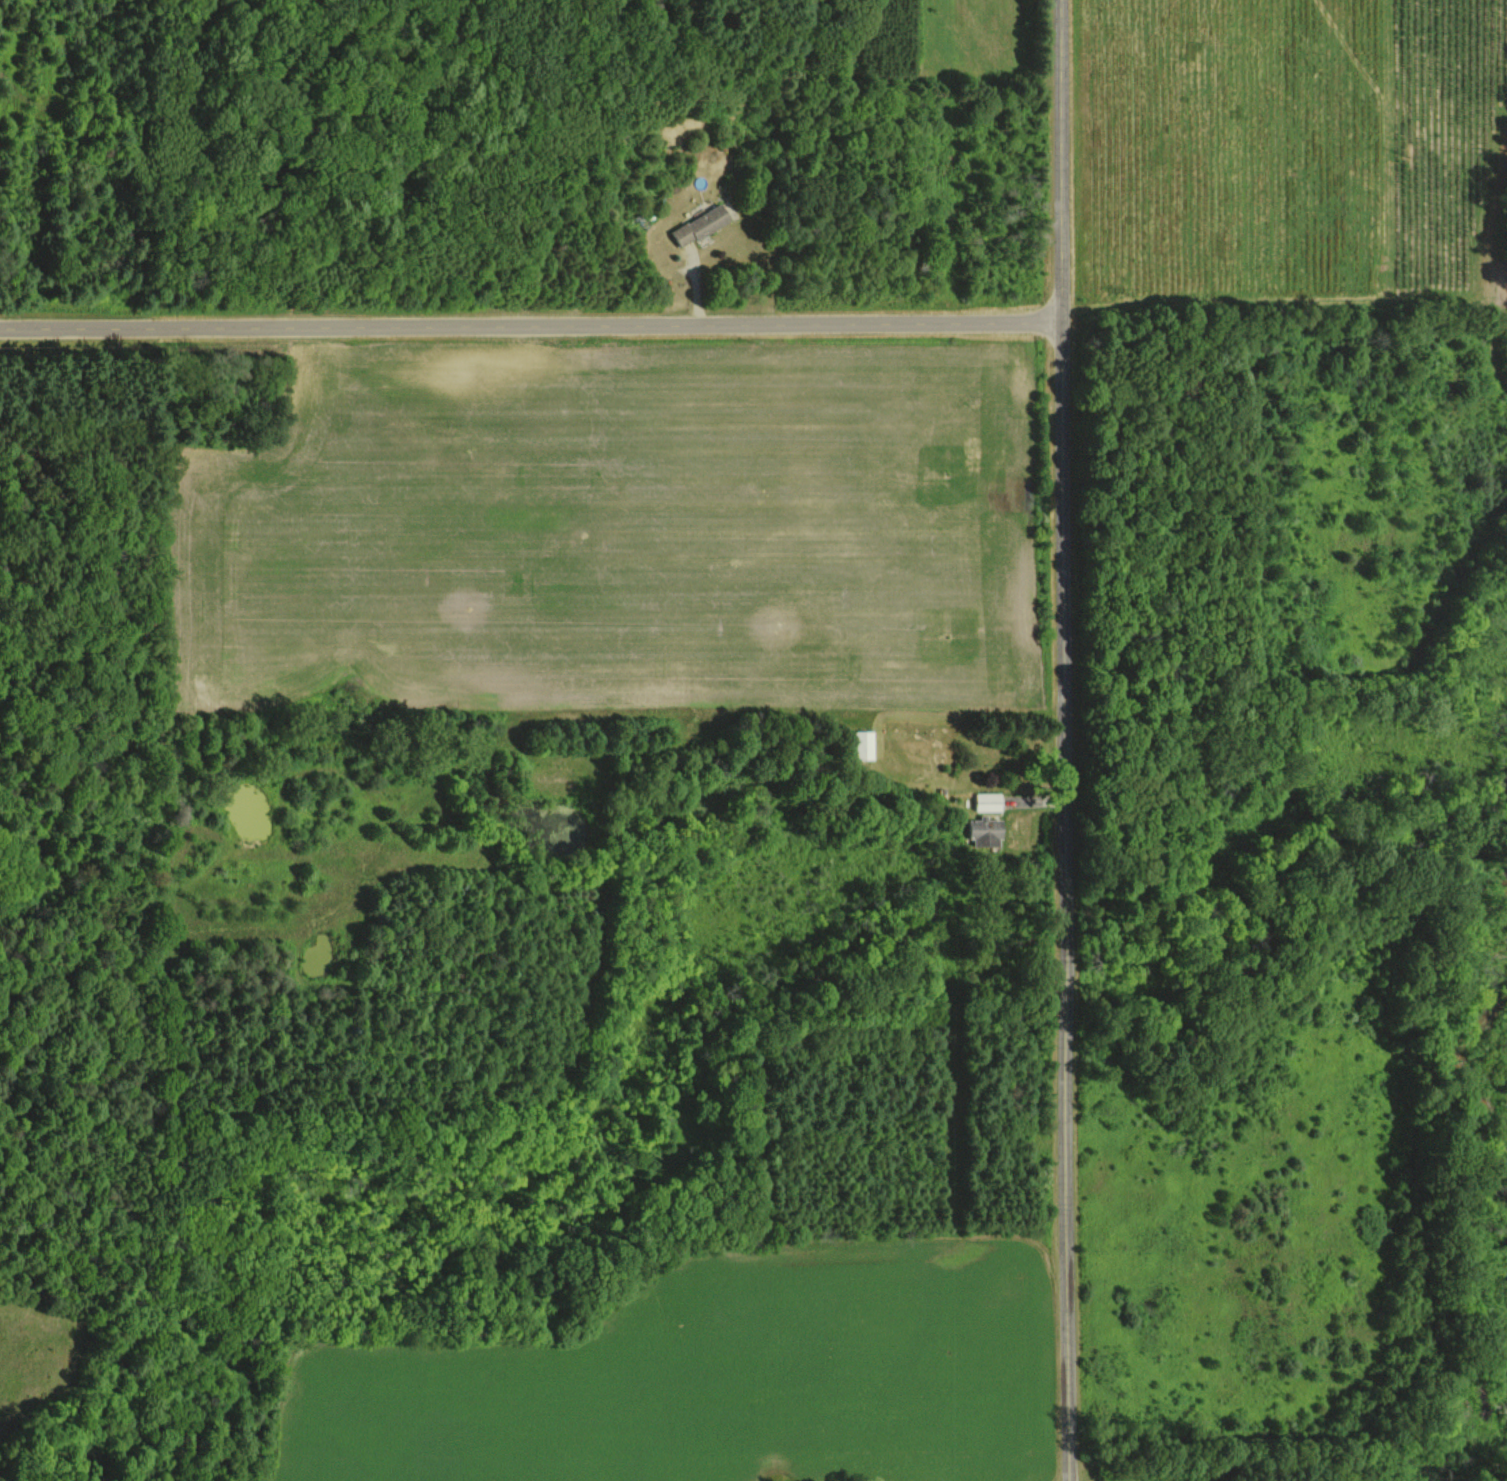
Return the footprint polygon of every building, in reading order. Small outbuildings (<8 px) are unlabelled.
[(732,220),(722,203),(672,231),(681,248),(732,220)] [(873,758),(873,730),(854,730),(854,758),(873,758)] [(1000,793),(975,793),(974,810),(1000,811),(1000,793)] [(972,846),(1000,846),(1001,818),(979,817),(979,819),(967,819),(967,839),(972,839),(972,846)]
